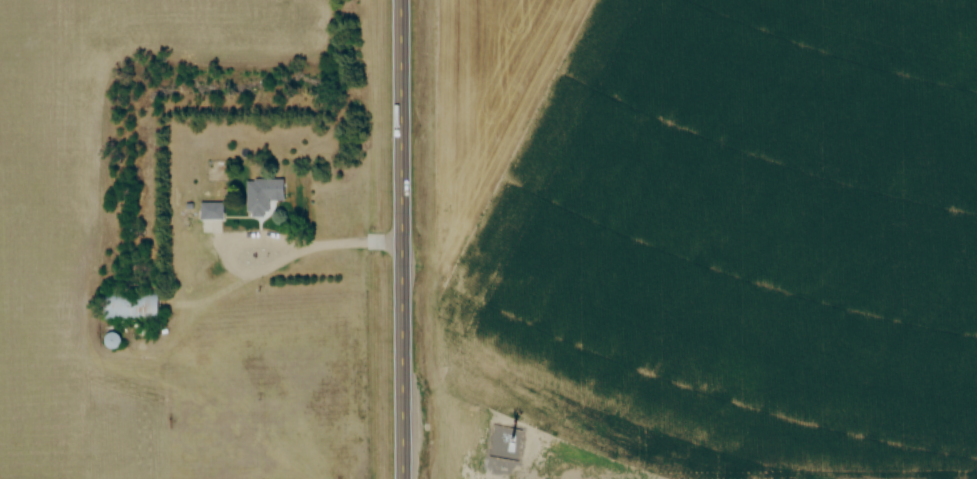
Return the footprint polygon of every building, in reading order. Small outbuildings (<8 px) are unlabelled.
[(267,180),(245,180),(245,217),(267,217),(267,180)] [(197,205),(190,205),(190,222),(223,222),(223,203),(197,203),(197,205)] [(159,296),(101,294),(100,320),(158,321),(159,296)] [(100,345),(112,352),(119,338),(108,332),(100,345)]
